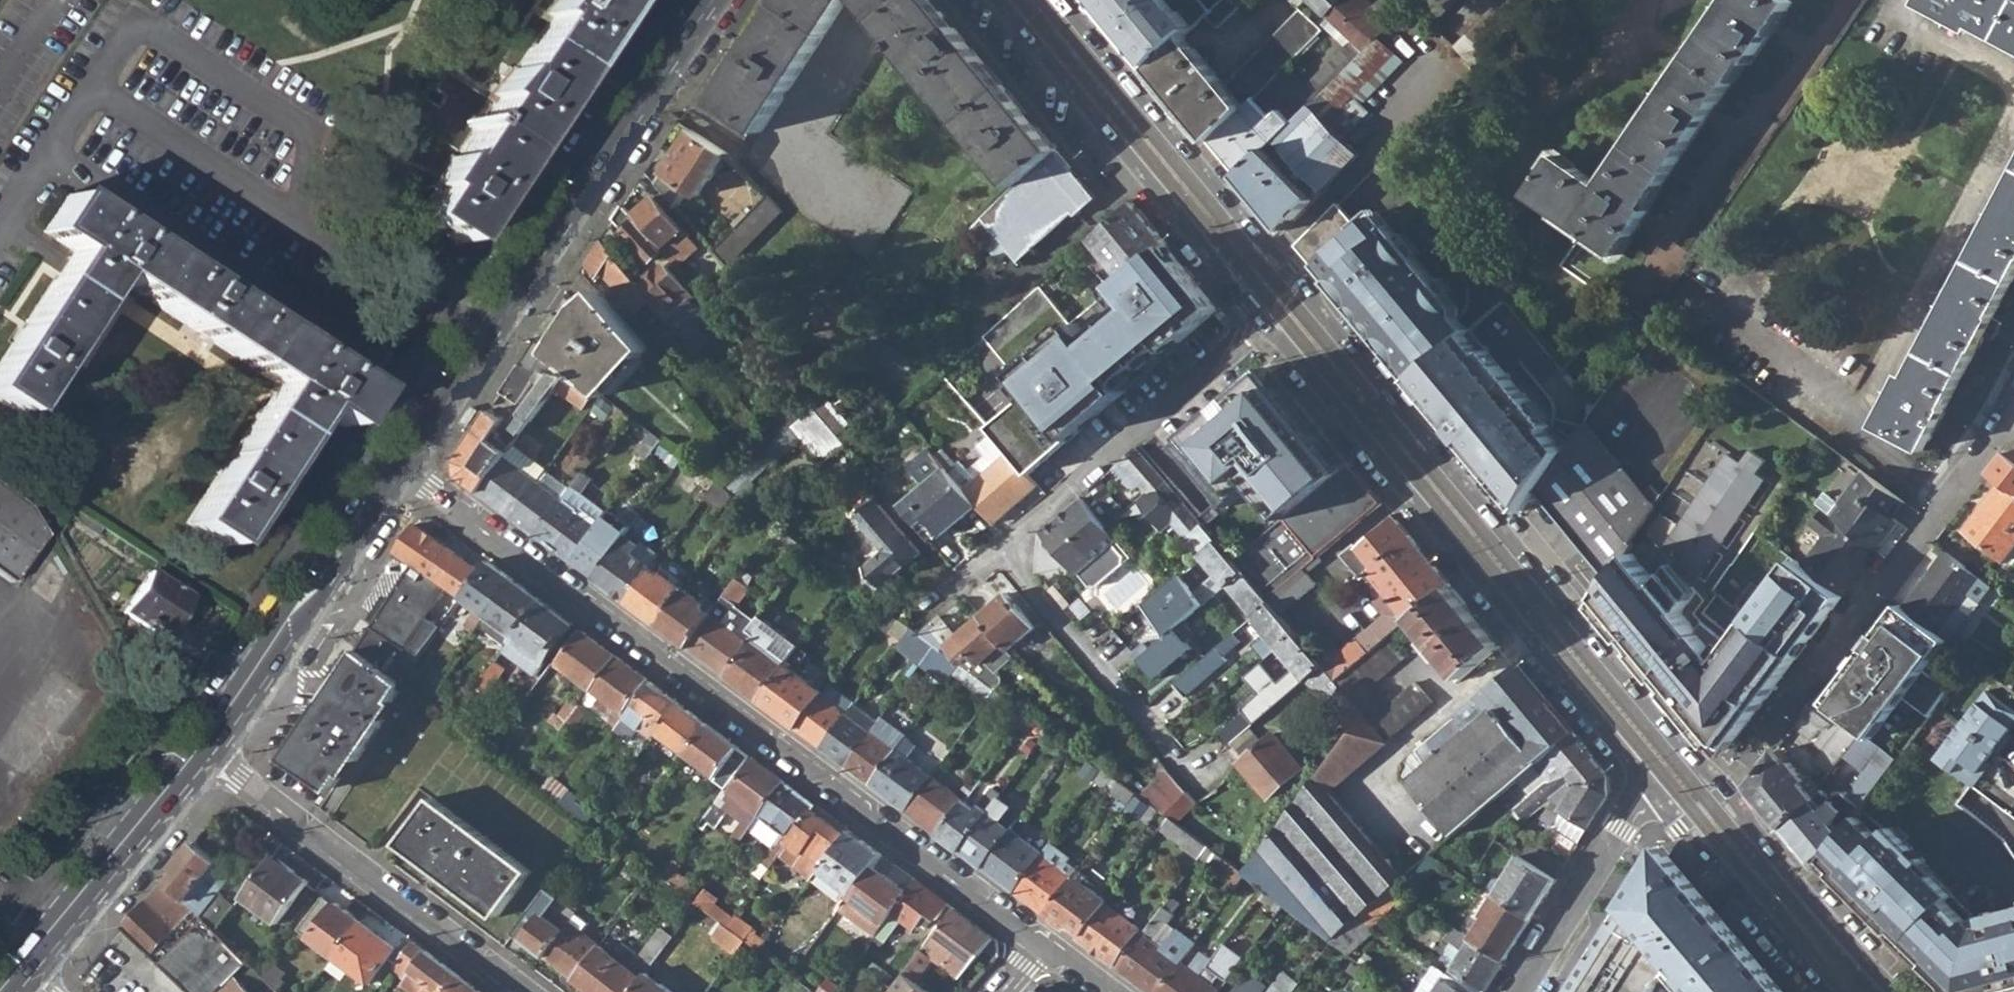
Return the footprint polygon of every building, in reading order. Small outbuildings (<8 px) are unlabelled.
[(545,13),(549,17),(512,72),(506,69),(499,77),(503,80),(492,93),(496,96),(491,104),(446,74),(435,90),(445,97),(437,108),(422,99),(407,121),(459,156),(452,165),(447,161),(430,187),(435,192),(417,220),(456,247),(525,143),(619,0),(556,0),(545,13)] [(713,105),(758,135),(846,0),(781,0),(713,105)] [(1012,188),(1055,152),(929,0),(857,0),(892,43),(888,47),(894,54),(898,50),(939,101),(941,99),(963,126),(961,126),(1012,188)] [(1153,69),(1187,37),(1209,16),(1216,9),(1208,0),(1096,0),(1153,69)] [(1209,16),(1220,28),(1243,7),(1237,0),(1225,0),(1216,9),(1209,16)] [(1311,105),(1313,104),(1326,90),(1379,36),(1383,32),(1408,8),(1397,0),(1381,0),(1379,2),(1378,0),(1314,0),(1357,38),(1347,43),(1298,93),(1311,105)] [(1433,23),(1456,0),(1416,0),(1413,3),(1433,23)] [(1477,67),(1545,0),(1502,0),(1457,45),(1477,67)] [(1618,255),(1649,210),(1645,207),(1746,61),(1751,64),(1794,2),(1790,0),(1731,0),(1601,186),(1557,155),(1531,196),(1618,255)] [(1923,3),(2013,52),(2013,0),(1925,0),(1923,3)] [(1153,69),(1213,141),(1246,108),(1326,29),(1302,10),(1230,83),(1226,80),(1223,82),(1187,37),(1153,69)] [(1379,36),(1388,45),(1392,40),(1383,32),(1379,36)] [(1379,36),(1326,90),(1342,107),(1396,53),(1388,45),(1379,36)] [(1361,153),(1313,104),(1311,105),(1277,139),(1242,174),(1288,230),(1361,153)] [(1242,174),(1277,139),(1246,108),(1213,141),(1242,174)] [(698,198),(726,156),(689,132),(654,185),(675,209),(687,192),(698,198)] [(1069,169),(1055,152),(1012,188),(970,229),(999,261),(1009,253),(1017,263),(1072,215),(1074,217),(1079,213),(1077,210),(1089,200),(1067,172),(1069,169)] [(1926,449),(1936,433),(1937,435),(1951,408),(1948,406),(1980,345),(1982,348),(1990,333),(1999,337),(2006,320),(1998,316),(2013,284),(2013,171),(1880,424),(1926,449)] [(0,360),(0,404),(16,415),(99,289),(108,275),(276,386),(268,399),(186,525),(221,548),(305,422),(312,411),(337,428),(340,430),(364,394),(65,197),(41,233),(70,252),(62,265),(0,360)] [(765,197),(712,251),(728,268),(782,214),(765,197)] [(651,198),(629,217),(661,252),(674,268),(695,248),(651,198)] [(1341,202),(1317,226),(1328,233),(1306,251),(1316,263),(1330,280),(1337,274),(1323,256),(1361,224),(1341,202)] [(1088,242),(1121,283),(1165,246),(1130,204),(1125,208),(1088,242)] [(649,263),(661,252),(629,217),(622,208),(613,221),(649,263)] [(1414,380),(1472,330),(1460,317),(1458,307),(1378,209),(1361,224),(1323,256),(1337,274),(1330,280),(1414,380)] [(1328,233),(1317,226),(1299,243),(1306,251),(1328,233)] [(624,251),(608,229),(600,242),(616,259),(624,251)] [(635,315),(650,302),(616,259),(600,242),(583,267),(595,281),(601,273),(635,315)] [(1218,311),(1165,246),(1121,283),(1110,293),(1108,292),(1068,326),(1038,287),(983,338),(1027,395),(986,430),(991,435),(1026,476),(1218,311)] [(493,256),(487,252),(475,270),(478,272),(481,274),(493,256)] [(669,320),(667,322),(680,337),(696,355),(698,355),(710,345),(696,328),(705,321),(689,301),(692,299),(666,268),(643,287),(669,320)] [(596,293),(552,358),(560,364),(602,396),(604,398),(647,351),(596,293)] [(1472,330),(1414,380),(1471,449),(1531,397),(1474,328),(1472,330)] [(685,363),(696,355),(680,337),(670,345),(685,363)] [(550,378),(560,364),(552,358),(533,343),(518,366),(538,373),(550,378)] [(518,366),(500,394),(517,405),(533,380),(538,373),(518,366)] [(1348,466),(1267,369),(1175,446),(1227,508),(1253,486),(1282,521),(1348,466)] [(501,423),(488,413),(454,463),(458,479),(471,487),(479,493),(508,452),(551,392),(560,381),(550,378),(538,373),(533,380),(540,385),(509,427),(513,431),(505,445),(498,440),(500,436),(495,432),(501,423)] [(562,381),(560,381),(551,392),(580,413),(590,402),(562,381)] [(840,410),(827,394),(812,407),(825,423),(837,412),(840,410)] [(1531,397),(1471,449),(1521,509),(1522,511),(1537,489),(1566,449),(1549,429),(1539,418),(1544,414),(1535,402),(1531,397)] [(1539,418),(1549,429),(1554,424),(1551,421),(1555,418),(1539,399),(1535,402),(1544,414),(1539,418)] [(600,401),(591,414),(612,428),(621,415),(600,401)] [(474,406),(471,403),(460,420),(467,424),(478,408),(474,406)] [(793,403),(765,429),(774,440),(803,415),(793,403)] [(821,465),(844,446),(836,436),(825,423),(812,407),(803,415),(774,440),(758,456),(770,468),(801,441),(821,465)] [(825,423),(836,436),(848,426),(837,412),(825,423)] [(1537,489),(1612,581),(1636,547),(1632,542),(1665,492),(1656,482),(1648,489),(1588,417),(1566,449),(1537,489)] [(939,452),(933,458),(943,470),(974,507),(990,526),(1035,487),(1026,476),(991,435),(976,448),(982,456),(992,467),(973,483),(964,472),(957,465),(953,469),(939,452)] [(738,455),(747,466),(757,457),(747,446),(738,455)] [(1599,603),(1624,633),(1654,598),(1706,539),(1766,456),(1754,448),(1744,461),(1731,451),(1664,548),(1675,562),(1662,582),(1636,552),(1614,582),(1599,603)] [(2013,488),(2013,448),(2008,449),(1993,471),(2006,481),(2013,488)] [(1135,482),(1145,494),(1161,479),(1135,450),(1112,469),(1128,489),(1135,482)] [(540,476),(508,452),(479,493),(510,517),(540,476)] [(620,476),(629,483),(634,476),(641,467),(648,459),(638,452),(620,476)] [(964,472),(973,483),(992,467),(982,456),(964,472)] [(1624,633),(1657,672),(1693,621),(1684,611),(1700,590),(1696,585),(1769,477),(1760,471),(1769,459),(1766,456),(1706,539),(1654,598),(1624,633)] [(917,471),(927,484),(943,470),(933,458),(917,471)] [(1380,505),(1348,466),(1282,521),(1231,563),(1240,574),(1264,601),(1302,569),(1372,511),(1380,505)] [(650,474),(641,467),(634,476),(642,483),(650,474)] [(691,479),(709,492),(715,484),(698,470),(691,479)] [(927,484),(898,508),(914,528),(926,519),(941,535),(974,507),(943,470),(927,484)] [(1867,471),(1842,502),(1845,505),(1836,516),(1877,549),(1880,551),(1902,522),(1897,518),(1891,513),(1903,497),(1867,471)] [(567,491),(543,473),(540,476),(510,517),(533,534),(567,491)] [(1161,479),(1145,494),(1137,500),(1134,502),(1161,533),(1170,525),(1186,510),(1170,491),(1161,479)] [(1098,481),(1087,491),(1113,521),(1122,513),(1108,496),(1110,494),(1098,481)] [(2006,481),(1967,529),(2008,561),(2013,553),(2013,488),(2006,481)] [(719,512),(731,496),(723,490),(715,484),(709,492),(703,500),(719,512)] [(606,513),(570,486),(567,491),(533,534),(569,561),(595,527),(606,513)] [(0,489),(0,577),(9,584),(44,537),(27,508),(0,489)] [(1842,502),(1829,492),(1821,503),(1824,507),(1836,516),(1845,505),(1842,502)] [(853,582),(866,599),(917,555),(865,493),(846,509),(882,552),(862,569),(863,572),(853,582)] [(1897,518),(1909,502),(1903,497),(1891,513),(1897,518)] [(1079,501),(1040,535),(1075,577),(1077,575),(1088,588),(1097,589),(1122,567),(1123,559),(1111,546),(1115,543),(1079,501)] [(1826,534),(1803,564),(1813,572),(1843,596),(1865,570),(1863,568),(1877,549),(1836,516),(1824,507),(1812,523),(1826,534)] [(1170,525),(1197,556),(1213,542),(1186,510),(1170,525)] [(1138,532),(1122,513),(1113,521),(1129,539),(1138,532)] [(1449,589),(1389,517),(1360,541),(1361,543),(1344,559),(1359,576),(1367,570),(1371,576),(1379,584),(1370,592),(1367,594),(1379,608),(1333,647),(1326,638),(1308,653),(1320,667),(1334,684),(1350,670),(1390,637),(1407,623),(1449,589)] [(445,589),(460,599),(479,574),(413,527),(410,532),(407,536),(397,552),(395,554),(398,556),(411,566),(355,650),(387,675),(404,649),(431,609),(445,589)] [(618,545),(595,527),(569,561),(592,578),(618,545)] [(656,562),(623,537),(618,545),(592,578),(625,602),(648,572),(656,562)] [(1197,556),(1224,588),(1240,574),(1231,563),(1213,542),(1197,556)] [(1803,564),(1782,548),(1734,613),(1752,629),(1793,663),(1843,596),(1813,572),(1803,564)] [(1157,568),(1141,551),(1131,560),(1146,577),(1157,568)] [(1950,551),(1908,607),(1932,625),(1944,634),(1951,640),(1954,641),(1973,615),(1963,607),(1973,594),(1983,602),(1996,586),(1950,551)] [(463,627),(473,635),(477,628),(512,582),(487,563),(479,574),(460,599),(475,610),(463,627)] [(1155,580),(1161,587),(1178,572),(1171,564),(1159,575),(1160,576),(1155,580)] [(1314,585),(1302,569),(1264,601),(1267,605),(1277,616),(1314,585)] [(149,572),(121,613),(160,639),(187,598),(149,572)] [(657,578),(648,572),(625,602),(654,625),(681,591),(659,575),(657,578)] [(1184,578),(1178,572),(1161,587),(1123,620),(1132,630),(1167,599),(1168,592),(1184,578)] [(1224,588),(1250,619),(1267,605),(1264,601),(1240,574),(1224,588)] [(1379,584),(1371,576),(1363,583),(1370,592),(1379,584)] [(749,591),(735,580),(715,607),(684,647),(724,677),(753,638),(747,633),(754,624),(735,610),(749,591)] [(477,628),(504,648),(539,602),(512,582),(477,628)] [(1407,623),(1457,683),(1499,648),(1449,589),(1407,623)] [(698,604),(681,591),(654,625),(684,647),(715,607),(703,599),(698,604)] [(1002,596),(977,618),(1007,653),(1013,658),(1021,666),(1031,657),(1019,642),(1033,629),(1002,596)] [(542,666),(572,626),(539,602),(504,648),(475,688),(485,694),(514,657),(513,655),(517,648),(542,666)] [(1866,731),(1876,738),(1907,698),(1930,716),(1951,688),(1928,670),(1951,640),(1944,634),(1932,625),(1908,607),(1904,604),(1828,702),(1843,714),(1851,720),(1866,731)] [(1250,619),(1265,636),(1276,649),(1292,635),(1277,616),(1267,605),(1250,619)] [(404,649),(415,658),(445,618),(431,609),(404,649)] [(890,629),(902,637),(908,629),(907,628),(883,612),(874,624),(886,632),(890,629)] [(796,647),(758,618),(754,624),(747,633),(753,638),(724,677),(756,702),(782,666),(796,647)] [(995,674),(1013,658),(1007,653),(977,618),(955,637),(939,652),(958,666),(993,692),(994,692),(1001,684),(999,679),(995,674)] [(934,649),(939,652),(955,637),(939,619),(918,637),(934,649)] [(1698,628),(1693,621),(1657,672),(1686,708),(1703,693),(1737,648),(1704,620),(1698,628)] [(1193,637),(1182,623),(1137,662),(1155,682),(1191,651),(1185,644),(1193,637)] [(894,648),(919,667),(934,649),(918,637),(908,629),(902,637),(894,648)] [(1686,708),(1716,744),(1720,738),(1731,747),(1794,664),(1793,663),(1752,629),(1737,648),(1703,693),(1686,708)] [(555,666),(589,692),(614,659),(581,633),(555,666)] [(1239,644),(1231,635),(1172,685),(1183,698),(1225,662),(1223,659),(1239,644)] [(1276,649),(1304,681),(1320,667),(1308,653),(1292,635),(1276,649)] [(1255,645),(1265,658),(1276,649),(1265,636),(1255,645)] [(1406,656),(1390,637),(1350,670),(1334,684),(1361,716),(1385,743),(1431,704),(1414,684),(1386,706),(1370,686),(1406,656)] [(919,667),(943,684),(958,666),(939,652),(934,649),(919,667)] [(379,718),(402,686),(399,684),(387,675),(355,650),(342,669),(340,667),(333,667),(325,679),(326,684),(330,686),(284,757),(332,790),(352,760),(355,763),(384,721),(379,718)] [(614,659),(589,692),(597,698),(593,704),(604,711),(609,706),(620,715),(644,681),(614,659)] [(821,695),(782,666),(756,702),(794,730),(821,695)] [(1304,681),(1348,734),(1361,716),(1334,684),(1320,667),(1304,681)] [(1425,766),(1404,783),(1450,838),(1529,772),(1572,736),(1515,668),(1415,752),(1425,766)] [(623,718),(651,739),(655,734),(677,705),(648,684),(623,718)] [(1215,736),(1225,748),(1247,729),(1285,698),(1276,688),(1243,716),(1242,713),(1215,736)] [(1990,688),(1964,723),(1998,748),(2001,751),(2011,739),(2007,736),(2013,727),(2013,706),(1990,688)] [(612,724),(616,727),(623,718),(620,715),(609,706),(604,711),(593,704),(597,698),(589,692),(584,699),(577,708),(585,714),(590,707),(612,724)] [(984,706),(1017,731),(1028,718),(994,693),(984,706)] [(845,713),(821,695),(794,730),(819,748),(845,713)] [(1818,723),(1830,732),(1843,714),(1828,702),(1820,697),(1802,720),(1813,728),(1818,723)] [(548,723),(559,731),(566,723),(577,708),(569,702),(559,716),(554,713),(548,723)] [(655,734),(685,756),(706,727),(677,705),(655,734)] [(875,723),(852,705),(845,713),(819,748),(843,765),(875,723)] [(585,714),(577,708),(566,723),(574,729),(585,714)] [(1401,880),(1327,793),(1385,743),(1361,716),(1348,734),(1242,874),(1244,877),(1263,892),(1282,906),(1330,943),(1358,919),(1391,891),(1402,881),(1401,880)] [(904,736),(880,717),(875,723),(843,765),(867,784),(893,749),(904,736)] [(1820,759),(1833,770),(1849,751),(1866,731),(1851,720),(1820,759)] [(1964,723),(1937,758),(1975,787),(1985,774),(1981,771),(1990,759),(1998,748),(1964,723)] [(736,749),(706,727),(685,756),(715,778),(712,782),(723,791),(748,758),(736,749)] [(1261,744),(1247,729),(1225,748),(1238,764),(1236,766),(1265,800),(1300,771),(1271,736),(1261,744)] [(1816,791),(1815,791),(1782,820),(1822,864),(1825,859),(1859,813),(1901,757),(1876,738),(1866,731),(1849,751),(1868,765),(1853,787),(1847,782),(1840,790),(1836,788),(1832,792),(1826,786),(1819,795),(1816,791)] [(1572,736),(1529,772),(1533,777),(1537,773),(1545,784),(1563,771),(1568,777),(1591,759),(1572,736)] [(929,778),(893,749),(867,784),(903,811),(929,778)] [(1751,786),(1782,820),(1815,791),(1816,791),(1822,784),(1814,776),(1810,778),(1795,762),(1791,765),(1779,750),(1751,786)] [(1537,819),(1577,843),(1609,793),(1606,777),(1591,759),(1568,777),(1563,771),(1545,784),(1547,786),(1516,813),(1521,821),(1548,801),(1537,819)] [(1981,771),(1985,774),(1994,762),(1990,759),(1981,771)] [(726,794),(723,791),(696,826),(701,831),(707,824),(713,828),(726,812),(740,823),(731,836),(738,843),(757,817),(783,784),(751,761),(726,794)] [(1116,768),(1109,777),(1123,787),(1130,778),(1116,768)] [(1092,783),(1125,807),(1134,796),(1123,787),(1109,777),(1101,771),(1092,783)] [(1164,771),(1150,786),(1158,794),(1171,807),(1184,794),(1178,788),(1164,771)] [(965,788),(971,792),(979,782),(973,777),(965,788)] [(962,803),(929,778),(903,811),(936,836),(962,803)] [(548,779),(540,791),(558,804),(566,792),(548,779)] [(760,864),(767,870),(777,856),(814,808),(783,784),(757,817),(781,835),(760,864)] [(972,811),(962,803),(936,836),(956,851),(997,798),(999,796),(989,789),(972,811)] [(580,801),(568,791),(566,792),(558,804),(585,825),(592,815),(578,804),(580,801)] [(1158,794),(1148,805),(1163,816),(1171,807),(1158,794)] [(1195,805),(1184,794),(1171,807),(1163,816),(1167,819),(1175,825),(1195,805)] [(1010,808),(997,798),(956,851),(979,868),(1009,830),(999,823),(1010,808)] [(432,799),(397,846),(495,919),(530,873),(432,799)] [(777,856),(811,881),(817,872),(847,832),(814,808),(777,856)] [(2013,988),(2013,907),(1977,918),(1935,875),(1924,863),(1928,859),(1894,825),(1882,836),(1859,813),(1825,859),(1955,991),(1999,991),(2013,988)] [(1157,832),(1197,862),(1198,860),(1207,849),(1175,825),(1167,819),(1157,832)] [(1020,832),(1012,826),(1009,830),(979,868),(1012,892),(1040,854),(1017,836),(1020,832)] [(844,892),(849,895),(870,868),(879,856),(847,832),(817,872),(844,892)] [(1040,854),(1012,892),(1042,915),(1071,878),(1076,872),(1065,863),(1069,859),(1048,843),(1040,854)] [(1661,843),(1648,865),(1670,853),(1661,843)] [(231,875),(192,845),(163,880),(194,911),(202,919),(215,932),(234,907),(217,894),(231,875)] [(1198,860),(1216,874),(1225,862),(1207,849),(1198,860)] [(1534,850),(1526,863),(1553,880),(1562,867),(1534,850)] [(1758,966),(1762,962),(1670,853),(1648,865),(1570,991),(1679,991),(1681,987),(1685,991),(1780,991),(1758,966)] [(306,884),(271,857),(240,898),(275,925),(306,884)] [(1518,858),(1493,898),(1528,920),(1553,880),(1526,863),(1518,858)] [(1940,870),(1928,859),(1924,863),(1935,875),(1940,870)] [(679,867),(671,860),(657,878),(688,901),(697,890),(675,873),(679,867)] [(1216,874),(1215,877),(1234,890),(1244,877),(1242,874),(1225,862),(1216,874)] [(849,895),(846,899),(838,910),(874,937),(875,937),(883,926),(906,895),(870,868),(849,895)] [(809,882),(837,903),(844,892),(817,872),(811,881),(809,882)] [(1060,924),(1078,936),(1102,904),(1103,902),(1071,878),(1042,915),(1058,926),(1060,924)] [(163,880),(161,882),(122,929),(150,956),(174,933),(194,911),(163,880)] [(900,922),(913,931),(925,915),(933,921),(946,906),(915,884),(906,895),(883,926),(875,937),(883,943),(900,922)] [(545,889),(516,929),(524,935),(519,941),(541,958),(573,915),(555,902),(557,899),(545,889)] [(714,900),(702,891),(693,904),(695,906),(723,927),(730,919),(710,905),(714,900)] [(1368,926),(1401,897),(1391,891),(1358,919),(1368,926)] [(1256,901),(1275,915),(1282,906),(1263,892),(1256,901)] [(1454,924),(1451,930),(1501,962),(1528,920),(1493,898),(1480,918),(1482,919),(1472,935),(1454,924)] [(297,931),(333,958),(360,923),(332,903),(331,905),(322,899),(297,931)] [(1178,906),(1169,899),(1142,935),(1115,970),(1134,983),(1173,931),(1174,930),(1168,924),(1173,916),(1171,915),(1178,906)] [(1142,935),(1102,904),(1078,936),(1075,939),(1115,970),(1142,935)] [(903,975),(890,991),(924,991),(913,983),(933,960),(957,981),(991,940),(952,911),(921,951),(903,975)] [(586,926),(573,915),(541,958),(571,981),(598,946),(581,933),(586,926)] [(913,931),(921,937),(933,921),(925,915),(913,931)] [(743,942),(758,952),(764,944),(747,931),(749,928),(732,916),(730,919),(723,927),(743,942)] [(202,919),(197,926),(191,920),(183,929),(188,934),(159,965),(187,991),(219,991),(247,963),(215,932),(202,919)] [(1345,956),(1375,930),(1368,926),(1358,919),(1330,943),(1328,944),(1345,956)] [(395,950),(360,923),(333,958),(368,985),(395,950)] [(516,929),(511,935),(519,941),(524,935),(516,929)] [(586,991),(630,991),(643,974),(670,938),(658,930),(637,958),(620,945),(611,957),(598,946),(571,981),(586,991)] [(1174,930),(1173,931),(1134,983),(1145,991),(1157,991),(1179,963),(1193,944),(1174,930)] [(1450,979),(1471,991),(1482,991),(1501,962),(1451,930),(1443,942),(1460,953),(1450,970),(1454,973),(1450,979)] [(406,991),(448,991),(458,978),(413,943),(392,971),(409,984),(405,991),(406,991)] [(1179,963),(1157,991),(1187,991),(1211,961),(1216,954),(1208,948),(1196,963),(1193,961),(1187,969),(1179,963)] [(276,968),(262,959),(253,970),(266,982),(276,968)] [(1211,961),(1187,991),(1218,991),(1230,975),(1211,961)] [(1762,962),(1758,966),(1780,991),(1782,991),(1785,989),(1762,962)] [(266,982),(253,970),(247,963),(219,991),(251,991),(253,989),(256,991),(276,991),(266,982)] [(885,976),(872,966),(866,974),(879,984),(885,976)] [(1417,991),(1471,991),(1450,979),(1433,968),(1417,991)] [(643,974),(630,991),(667,991),(643,974)] [(458,978),(448,991),(476,991),(458,978)]
